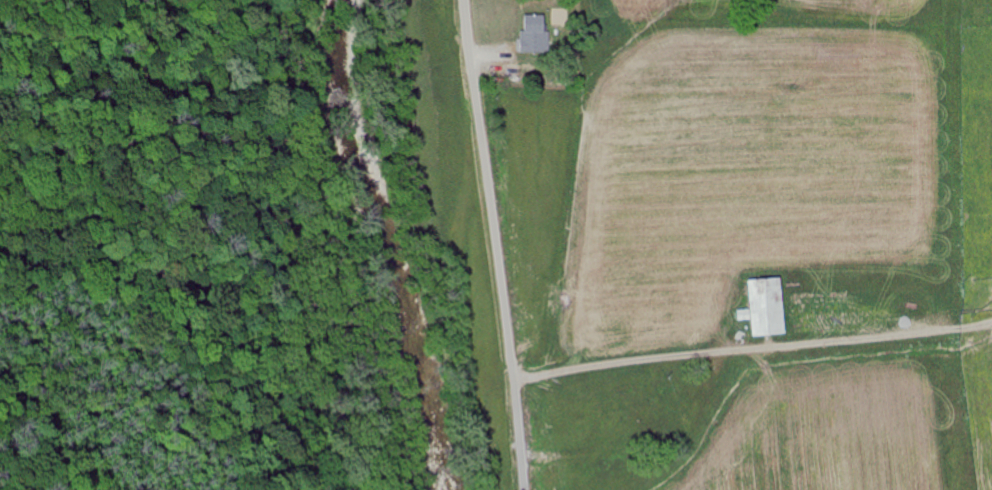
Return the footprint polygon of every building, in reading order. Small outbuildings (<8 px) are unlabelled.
[(550,15),(527,15),(527,30),(523,30),(523,52),(551,52),(550,15)] [(791,334),(786,278),(753,281),(758,337),(791,334)]
